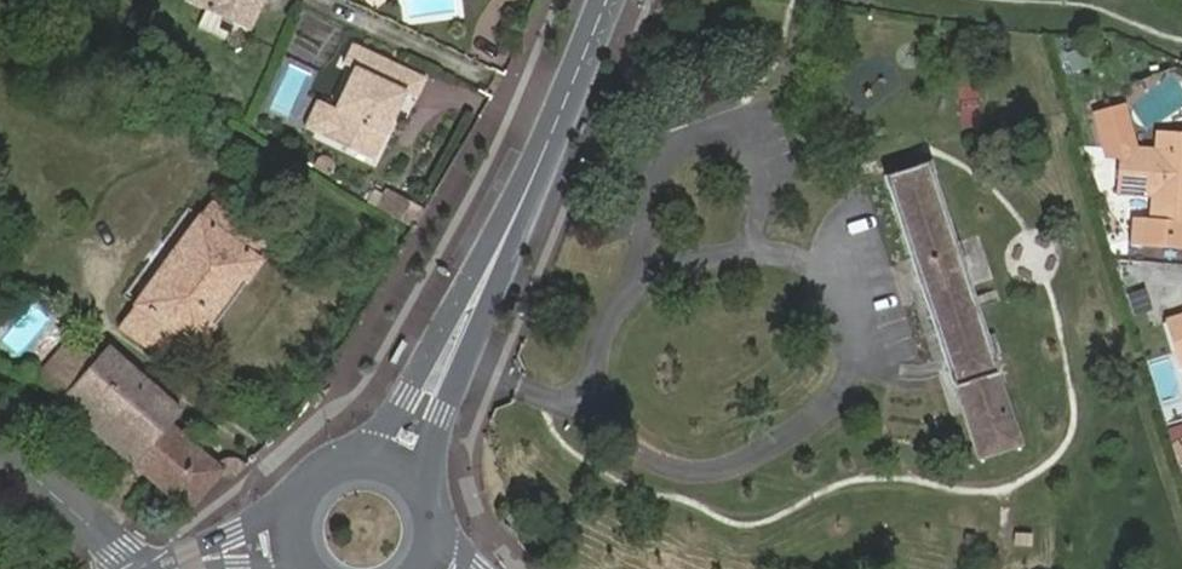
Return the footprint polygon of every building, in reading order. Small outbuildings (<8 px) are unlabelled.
[(210,8),(255,31),(265,8),(260,6),(263,0),(193,0),(210,8)] [(265,8),(270,0),(263,0),(260,6),(265,8)] [(396,122),(410,94),(391,85),(401,65),(356,45),(346,65),(357,69),(338,109),(325,136),(378,162),(391,135),(385,132),(391,120),(396,122)] [(391,85),(410,94),(420,99),(430,78),(401,65),(391,85)] [(307,127),(325,136),(338,109),(321,100),(307,127)] [(391,135),(396,122),(391,120),(385,132),(391,135)] [(1156,136),(1155,152),(1122,150),(1118,194),(1139,196),(1149,197),(1147,225),(1137,224),(1135,244),(1181,247),(1181,137),(1156,136)] [(958,400),(978,461),(1024,446),(931,164),(885,178),(958,400)] [(392,190),(382,210),(418,227),(429,208),(392,190)] [(1149,197),(1139,196),(1137,224),(1147,225),(1149,197)] [(212,203),(121,328),(181,372),(263,261),(255,256),(266,243),(212,203)] [(1163,322),(1177,363),(1181,361),(1181,316),(1163,322)] [(170,428),(182,414),(107,348),(61,401),(192,513),(224,474),(228,476),(230,476),(233,477),(235,476),(238,475),(248,466),(246,464),(245,462),(242,460),(239,459),(235,460),(232,460),(228,461),(226,462),(218,469),(170,428)]
